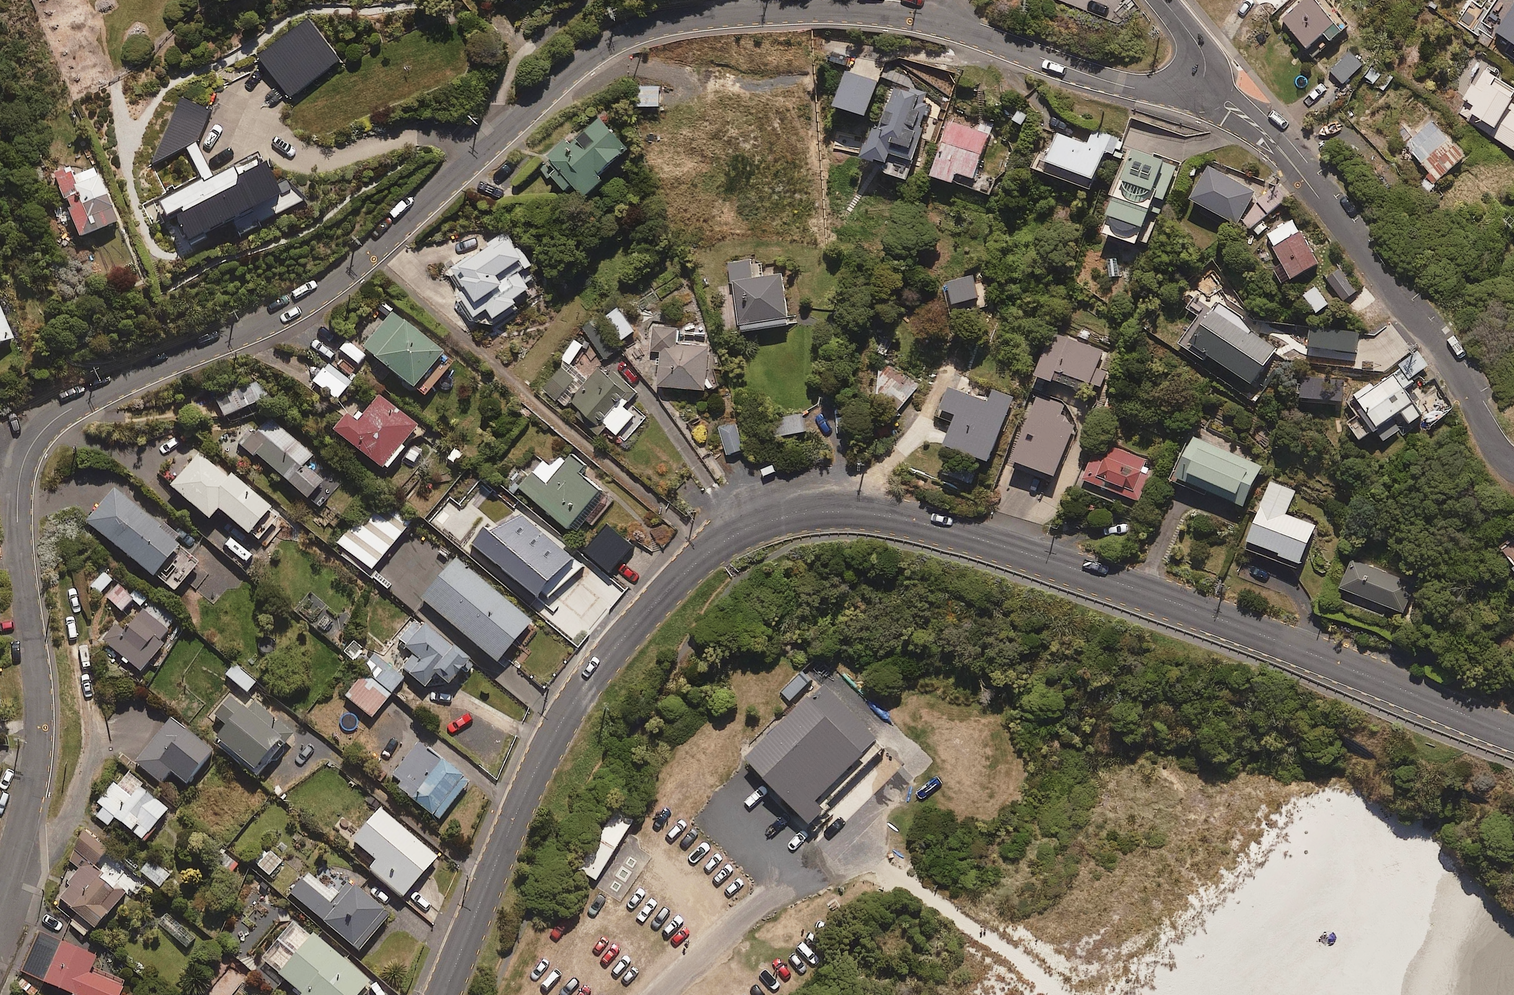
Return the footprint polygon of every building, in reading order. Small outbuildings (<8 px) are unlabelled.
[(520,9),(531,0),(513,0),(520,9)] [(1347,22),(1328,0),(1300,0),(1280,16),(1304,45),(1322,30),(1329,37),(1347,22)] [(293,96),(341,57),(308,16),(260,54),(293,96)] [(1506,49),(1513,55),(1513,37),(1506,49)] [(1341,82),(1363,63),(1351,50),(1330,69),(1341,82)] [(1365,76),(1383,89),(1393,74),(1382,65),(1377,72),(1371,68),(1365,76)] [(865,112),(876,79),(841,67),(830,101),(865,112)] [(1513,89),(1513,87),(1483,68),(1462,102),(1474,109),(1467,120),(1513,148),(1513,99),(1510,96),(1513,89)] [(895,84),(879,124),(871,121),(859,150),(884,160),(880,168),(906,178),(934,106),(918,100),(921,94),(895,84)] [(182,96),(152,162),(155,167),(186,151),(200,177),(143,208),(153,226),(169,218),(177,232),(184,229),(190,240),(230,219),(238,234),(301,201),(288,178),(279,183),(265,157),(238,172),(234,165),(213,176),(195,143),(211,109),(182,96)] [(1437,178),(1463,151),(1426,114),(1411,129),(1398,116),(1386,127),(1437,178)] [(594,169),(624,147),(600,115),(548,153),(546,165),(552,173),(561,186),(571,179),(582,193),(601,178),(594,169)] [(948,119),(929,172),(950,179),(953,171),(972,178),(989,132),(992,124),(980,120),(977,129),(948,119)] [(1090,187),(1110,135),(1092,128),(1087,144),(1045,128),(1031,165),(1090,187)] [(1149,204),(1163,160),(1126,148),(1099,229),(1137,241),(1149,204)] [(1254,190),(1208,163),(1189,195),(1201,202),(1196,209),(1218,222),(1222,215),(1235,222),(1254,190)] [(95,165),(74,174),(70,165),(53,173),(81,235),(119,218),(95,165)] [(1240,218),(1250,229),(1283,201),(1274,189),(1240,218)] [(1290,275),(1316,261),(1291,218),(1266,232),(1290,275)] [(522,268),(533,260),(506,227),(445,274),(463,297),(459,300),(474,318),(491,319),(535,284),(522,268)] [(781,273),(761,275),(759,257),(729,261),(738,328),(787,322),(781,273)] [(1342,299),(1354,290),(1339,269),(1326,278),(1342,299)] [(977,299),(976,280),(947,281),(948,300),(977,299)] [(618,342),(637,327),(617,302),(583,328),(606,358),(620,346),(618,342)] [(1249,381),(1273,346),(1211,303),(1187,337),(1206,351),(1249,381)] [(13,335),(0,304),(0,340),(13,335)] [(426,395),(455,358),(392,309),(363,346),(426,395)] [(676,342),(677,326),(650,324),(649,347),(659,348),(656,384),(703,387),(707,345),(676,342)] [(1366,345),(1377,357),(1402,336),(1392,324),(1366,345)] [(1095,367),(1101,350),(1049,330),(1034,371),(1097,395),(1106,371),(1095,367)] [(636,391),(603,362),(592,375),(571,357),(555,375),(545,386),(599,433),(608,423),(626,438),(643,418),(626,403),(636,391)] [(337,398),(351,380),(328,361),(314,379),(337,398)] [(899,407),(917,384),(895,367),(878,391),(899,407)] [(1385,440),(1422,411),(1387,367),(1345,399),(1354,411),(1344,419),(1359,438),(1374,426),(1385,440)] [(225,415),(261,399),(253,381),(217,397),(225,415)] [(972,384),(968,392),(947,384),(935,414),(950,420),(942,441),(987,458),(1012,395),(990,387),(989,390),(972,384)] [(386,468),(419,425),(378,394),(367,408),(355,399),(333,428),(386,468)] [(1060,418),(1066,406),(1037,394),(1011,456),(1053,474),(1074,424),(1060,418)] [(312,453),(262,410),(236,441),(253,455),(256,452),(307,496),(322,479),(303,463),(312,453)] [(783,432),(803,430),(801,413),(781,415),(783,432)] [(727,453),(744,448),(736,422),(719,428),(727,453)] [(1205,487),(1241,503),(1260,463),(1191,432),(1170,477),(1203,492),(1205,487)] [(1153,462),(1092,437),(1077,474),(1137,499),(1153,462)] [(545,458),(521,486),(574,532),(585,520),(591,525),(614,498),(578,466),(583,461),(572,451),(557,469),(545,458)] [(231,471),(227,476),(199,452),(172,484),(209,516),(219,505),(249,531),(271,505),(231,471)] [(474,514),(492,493),(476,479),(458,500),(474,514)] [(1284,512),(1294,490),(1269,480),(1246,537),(1259,543),(1257,548),(1297,564),(1313,524),(1284,512)] [(180,544),(185,538),(117,481),(86,517),(173,590),(199,560),(180,544)] [(336,537),(371,568),(411,521),(376,491),(336,537)] [(536,570),(562,539),(524,508),(515,519),(504,511),(485,533),(511,554),(513,551),(536,570)] [(611,571),(634,543),(607,520),(584,548),(611,571)] [(497,660),(530,620),(456,558),(422,598),(497,660)] [(1402,611),(1413,582),(1350,558),(1339,586),(1402,611)] [(122,610),(133,597),(118,584),(107,597),(122,610)] [(160,640),(169,629),(142,607),(129,623),(120,617),(102,639),(141,670),(163,643),(160,640)] [(449,681),(468,659),(418,616),(399,638),(414,651),(402,665),(425,685),(437,671),(449,681)] [(355,662),(366,649),(354,638),(342,651),(355,662)] [(372,716),(404,675),(375,652),(363,666),(367,669),(346,695),(372,716)] [(255,681),(234,664),(226,674),(247,691),(255,681)] [(812,797),(878,735),(824,677),(742,753),(810,825),(825,811),(812,797)] [(255,773),(287,738),(233,690),(214,712),(226,723),(214,736),(255,773)] [(188,786),(215,749),(169,715),(135,760),(162,781),(169,771),(188,786)] [(439,818),(468,780),(419,741),(389,779),(439,818)] [(143,838),(168,807),(131,778),(122,789),(113,782),(98,801),(104,806),(96,815),(107,824),(115,815),(143,838)] [(403,895),(437,854),(380,806),(353,838),(377,858),(370,867),(403,895)] [(596,878),(632,820),(615,809),(579,867),(596,878)] [(64,855),(79,867),(56,896),(75,911),(68,920),(87,935),(125,890),(104,873),(94,864),(106,849),(84,831),(64,855)] [(269,874),(282,860),(270,850),(257,864),(269,874)] [(160,886),(170,873),(153,859),(143,872),(160,886)] [(350,880),(337,896),(307,871),(290,891),(358,949),(389,913),(350,880)] [(68,918),(49,909),(22,969),(80,994),(119,994),(124,984),(90,969),(96,955),(59,938),(68,918)] [(370,979),(313,931),(279,972),(302,992),(300,994),(356,994),(370,979)]
